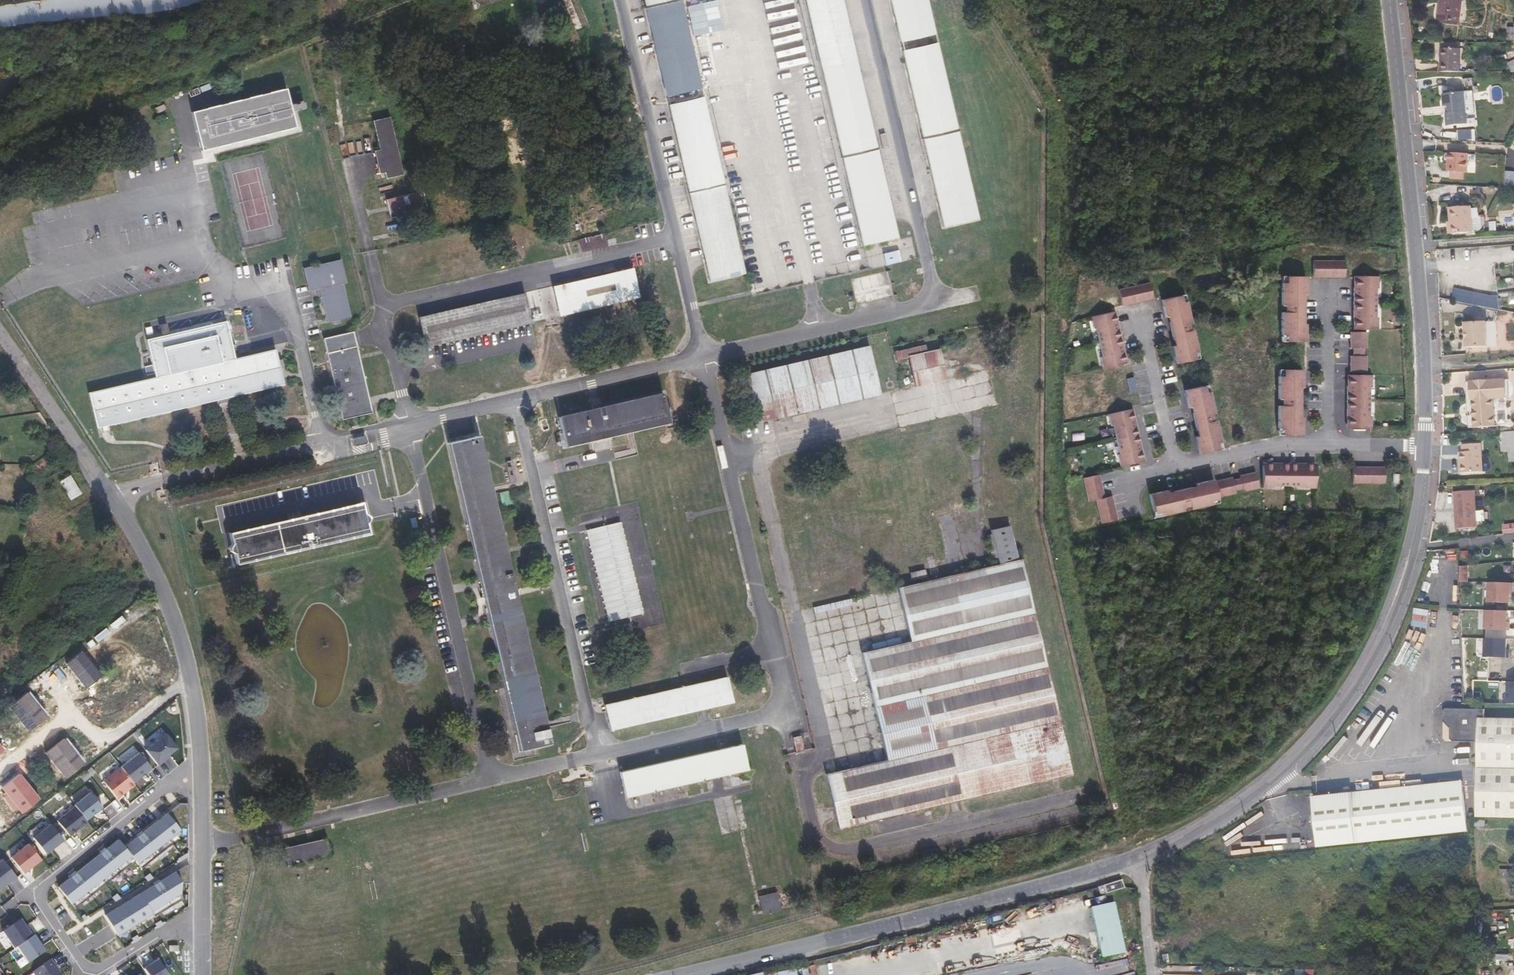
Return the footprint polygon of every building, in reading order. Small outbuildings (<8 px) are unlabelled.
[(700,88),(680,0),(644,0),(666,95),(700,88)] [(854,53),(842,0),(805,0),(820,61),(854,53)] [(935,34),(927,0),(890,0),(900,42),(935,34)] [(1462,0),(1441,0),(1438,19),(1460,22),(1462,0)] [(943,227),(978,219),(948,90),(937,43),(902,51),(930,170),(943,227)] [(1442,71),(1461,71),(1461,49),(1443,48),(1442,71)] [(1461,71),(1468,72),(1469,49),(1461,49),(1461,71)] [(842,156),(862,246),(898,238),(873,131),(856,61),(821,69),(842,156)] [(295,127),(291,110),(290,105),(285,89),(192,112),(201,150),(295,127)] [(1466,91),(1445,94),(1446,106),(1451,106),(1452,112),(1448,113),(1450,126),(1470,123),(1466,91)] [(691,198),(710,280),(744,273),(702,98),(669,105),(691,198)] [(290,105),(291,110),(305,107),(303,102),(290,105)] [(379,149),(374,151),(374,152),(379,174),(384,173),(386,178),(403,174),(389,116),(372,121),(379,149)] [(1458,129),(1458,139),(1471,139),(1471,129),(1458,129)] [(1474,152),(1455,151),(1454,170),(1457,170),(1468,171),(1474,171),(1474,152)] [(423,191),(386,199),(388,207),(388,211),(390,218),(427,209),(423,191)] [(1454,206),(1455,220),(1456,233),(1476,231),(1476,229),(1482,228),(1485,226),(1484,214),(1482,212),(1482,207),(1475,207),(1474,205),(1454,206)] [(586,251),(600,248),(598,241),(584,244),(586,251)] [(885,263),(899,261),(897,250),(883,252),(885,263)] [(309,291),(320,289),(327,322),(350,317),(343,283),(346,282),(341,259),(303,268),(309,291)] [(1349,264),(1316,263),(1316,280),(1349,280),(1349,264)] [(559,316),(639,297),(632,267),(552,286),(559,316)] [(1309,279),(1288,279),(1288,285),(1285,285),(1284,309),(1288,309),(1288,314),(1284,314),(1284,337),(1287,337),(1287,344),(1308,345),(1308,328),(1305,328),(1306,296),(1308,296),(1309,279)] [(1356,306),(1356,333),(1380,333),(1381,321),(1379,321),(1380,292),(1381,292),(1382,279),(1357,279),(1356,306)] [(1153,285),(1121,292),(1124,308),(1156,301),(1153,285)] [(1497,309),(1500,296),(1455,286),(1452,299),(1497,309)] [(531,323),(524,293),(523,293),(419,317),(425,346),(531,323)] [(1184,297),(1164,302),(1167,318),(1170,317),(1177,349),(1174,349),(1178,366),(1198,361),(1196,354),(1200,354),(1195,331),(1191,332),(1190,326),(1193,326),(1188,303),(1185,304),(1184,297)] [(1117,312),(1093,318),(1095,330),(1097,330),(1103,358),(1102,358),(1104,370),(1129,365),(1123,339),(1117,312)] [(1486,319),(1465,321),(1466,329),(1468,329),(1469,337),(1466,337),(1467,346),(1487,344),(1486,319)] [(149,351),(155,377),(144,379),(88,393),(96,428),(284,385),(275,349),(235,358),(226,321),(146,340),(149,351)] [(344,333),(323,338),(342,419),(372,412),(370,404),(368,398),(359,358),(359,355),(356,345),(353,331),(344,333)] [(1353,358),(1352,375),(1369,375),(1369,359),(1366,358),(1366,352),(1369,352),(1369,335),(1353,335),(1353,352),(1356,352),(1356,358),(1353,358)] [(757,422),(878,394),(866,345),(746,373),(757,422)] [(915,386),(945,379),(938,349),(926,351),(925,345),(894,352),(896,360),(907,357),(915,386)] [(1132,367),(1116,370),(1119,387),(1122,386),(1124,393),(1121,393),(1125,410),(1141,406),(1137,390),(1134,390),(1132,384),(1135,383),(1132,367)] [(1305,372),(1284,372),(1284,379),(1281,379),(1280,402),(1284,402),(1284,407),(1280,407),(1280,430),(1283,431),(1283,437),(1304,438),(1304,421),(1301,421),(1302,389),(1304,389),(1305,372)] [(1349,404),(1349,431),(1374,432),(1374,419),(1372,419),(1373,391),(1374,391),(1374,378),(1350,377),(1349,404)] [(1468,389),(1461,389),(1461,400),(1472,399),(1474,426),(1495,424),(1493,398),(1505,397),(1504,378),(1467,381),(1468,389)] [(1201,456),(1221,452),(1219,445),(1222,444),(1217,422),(1214,422),(1213,417),(1216,416),(1211,394),(1208,394),(1206,388),(1186,392),(1190,408),(1192,408),(1199,439),(1197,440),(1201,456)] [(591,409),(607,437),(669,422),(661,393),(591,409)] [(604,438),(588,409),(557,416),(564,447),(604,438)] [(1134,410),(1109,416),(1112,427),(1114,427),(1120,455),(1118,456),(1121,468),(1145,463),(1139,436),(1134,410)] [(1513,457),(1513,432),(1501,433),(1502,450),(1510,450),(1510,457),(1513,457)] [(514,728),(516,738),(547,730),(546,728),(545,722),(478,435),(448,442),(503,680),(505,688),(512,719),(514,728)] [(1481,443),(1462,444),(1463,452),(1460,452),(1461,472),(1483,471),(1481,443)] [(1291,466),(1264,465),(1264,490),(1276,490),(1276,489),(1305,489),(1305,491),(1318,491),(1318,466),(1291,466)] [(1387,470),(1354,470),(1354,486),(1386,487),(1387,470)] [(1235,478),(1218,482),(1222,498),(1238,494),(1237,491),(1244,490),(1245,493),(1261,489),(1257,473),(1241,477),(1242,480),(1235,481),(1235,478)] [(60,482),(70,499),(81,493),(70,475),(60,482)] [(1100,475),(1084,479),(1089,502),(1097,501),(1102,524),(1118,521),(1113,497),(1105,499),(1100,475)] [(1167,491),(1151,495),(1156,515),(1162,513),(1163,516),(1186,511),(1185,508),(1190,507),(1191,510),(1213,505),(1213,502),(1220,500),(1215,480),(1199,484),(1199,486),(1168,493),(1167,491)] [(1474,490),(1454,491),(1457,528),(1477,527),(1474,490)] [(361,503),(229,534),(231,543),(228,547),(229,550),(233,553),(235,562),(368,531),(366,523),(368,518),(368,515),(364,512),(361,503)] [(635,513),(633,507),(619,510),(619,513),(620,517),(635,513)] [(620,520),(585,529),(607,621),(642,613),(620,520)] [(971,797),(1070,773),(1053,703),(1037,633),(1020,558),(1017,559),(1009,525),(990,529),(995,551),(989,552),(991,559),(996,557),(998,563),(897,587),(910,641),(861,652),(865,668),(886,759),(825,772),(826,776),(838,828),(882,818),(971,797)] [(911,580),(926,576),(924,569),(909,572),(911,580)] [(1513,587),(1513,584),(1490,583),(1490,602),(1511,603),(1512,591),(1513,591),(1513,587)] [(1487,629),(1510,630),(1511,622),(1508,622),(1509,611),(1487,610),(1487,629)] [(1486,656),(1510,657),(1510,649),(1508,648),(1508,639),(1486,639),(1486,656)] [(66,663),(86,688),(101,676),(82,651),(66,663)] [(736,688),(733,676),(604,705),(607,717),(736,688)] [(706,708),(738,701),(736,688),(607,717),(610,730),(696,710),(706,708)] [(9,706),(29,731),(47,717),(27,692),(9,706)] [(1487,718),(1487,710),(1448,709),(1445,712),(1445,721),(1453,728),(1453,738),(1457,742),(1478,743),(1479,718),(1481,718),(1480,763),(1479,817),(1513,818),(1513,719),(1487,718)] [(547,730),(516,738),(519,751),(550,744),(547,730)] [(145,750),(158,766),(165,760),(163,758),(177,747),(166,733),(145,750)] [(803,750),(800,735),(792,737),(796,751),(803,750)] [(45,753),(65,778),(84,763),(64,738),(45,753)] [(712,777),(732,773),(739,771),(748,769),(742,744),(619,772),(625,797),(639,794),(641,805),(652,803),(650,792),(712,777)] [(121,767),(133,782),(140,776),(140,775),(143,773),(144,774),(151,768),(139,752),(120,767),(121,767)] [(117,798),(135,784),(133,782),(121,767),(103,781),(117,798)] [(17,806),(22,813),(39,799),(19,774),(2,788),(7,794),(4,797),(13,809),(17,806)] [(1317,796),(1322,847),(1399,839),(1453,834),(1471,832),(1466,781),(1386,789),(1317,796)] [(75,806),(86,820),(102,807),(90,792),(74,805),(75,806)] [(169,839),(188,823),(188,803),(180,803),(162,817),(159,820),(143,833),(151,843),(146,847),(138,837),(125,847),(119,839),(106,849),(114,859),(109,863),(101,853),(76,873),(85,883),(79,887),(71,877),(59,887),(76,908),(136,861),(142,868),(172,844),(169,839)] [(70,836),(88,822),(86,820),(75,806),(57,820),(70,836)] [(46,854),(63,840),(51,824),(34,838),(46,854)] [(141,831),(136,835),(138,837),(146,847),(151,843),(143,833),(141,831)] [(325,839),(284,849),(288,865),(329,855),(325,839)] [(23,873),(41,859),(28,844),(11,858),(23,873)] [(104,847),(99,851),(101,853),(109,863),(114,859),(106,849),(104,847)] [(188,852),(178,858),(180,861),(188,856),(188,852)] [(17,878),(3,860),(0,862),(0,889),(10,881),(11,883),(17,878)] [(188,865),(186,865),(160,881),(166,892),(161,896),(154,885),(133,898),(129,900),(122,905),(118,907),(110,912),(107,914),(105,915),(118,935),(153,913),(155,917),(181,900),(181,883),(188,883),(188,865)] [(1500,869),(1500,878),(1513,877),(1513,869),(1500,869)] [(75,871),(70,875),(71,877),(79,887),(85,883),(76,873),(75,871)] [(161,896),(166,892),(160,881),(158,879),(153,883),(154,885),(161,896)] [(1124,887),(1122,879),(1097,887),(1099,895),(1124,887)] [(763,914),(780,910),(776,893),(759,896),(763,914)] [(1126,954),(1117,903),(1094,908),(1102,958),(1126,954)] [(14,949),(34,935),(29,928),(27,930),(25,927),(20,920),(2,932),(14,949)] [(45,951),(34,935),(17,947),(28,963),(45,951)] [(51,959),(33,972),(35,974),(62,974),(51,959)] [(144,969),(148,974),(167,974),(158,961),(144,969)]
